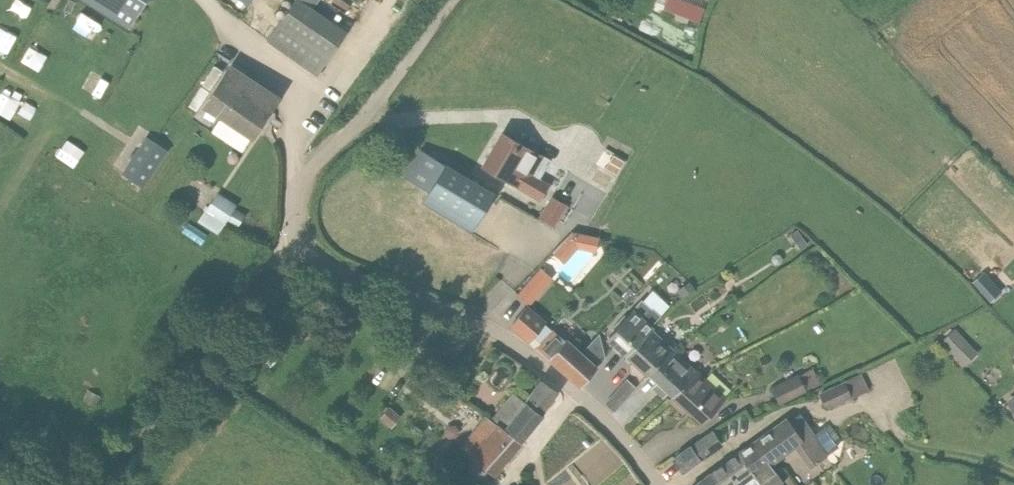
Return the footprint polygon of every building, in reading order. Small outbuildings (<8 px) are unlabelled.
[(346,31),(313,8),(318,0),(296,0),(268,40),(301,64),(318,75),(330,56),(343,37),(346,31)] [(677,0),(672,9),(700,25),(705,16),(677,0)] [(95,48),(109,21),(87,10),(73,37),(95,48)] [(32,45),(26,61),(44,67),(50,51),(32,45)] [(215,65),(189,106),(197,111),(223,71),(215,65)] [(205,105),(221,115),(251,135),(253,136),(255,132),(264,117),(272,103),(273,103),(277,97),(260,87),(230,67),(216,88),(205,105)] [(0,98),(0,108),(13,116),(23,98),(6,88),(0,98)] [(517,185),(535,152),(503,133),(483,165),(517,185)] [(143,187),(168,150),(146,137),(123,173),(143,187)] [(61,154),(79,165),(89,148),(71,138),(61,154)] [(610,143),(599,164),(622,176),(633,154),(610,143)] [(495,193),(422,149),(406,177),(429,190),(421,202),(473,232),(483,215),(495,193)] [(217,234),(225,222),(228,218),(238,225),(244,215),(234,208),(236,205),(217,194),(207,211),(199,223),(217,234)] [(554,227),(567,205),(552,196),(538,218),(554,227)] [(553,277),(541,266),(517,294),(529,305),(553,277)] [(688,281),(677,290),(682,297),(694,288),(689,281),(688,281)] [(324,282),(314,288),(320,297),(329,292),(324,282)] [(633,308),(635,309),(623,322),(609,337),(628,355),(649,331),(651,329),(654,326),(653,325),(662,315),(653,306),(652,308),(642,298),(633,308)] [(965,365),(978,353),(956,328),(943,340),(965,365)] [(649,331),(628,355),(649,373),(672,350),(673,349),(651,329),(649,331)] [(552,333),(539,348),(561,366),(560,367),(581,386),(597,367),(565,339),(565,340),(554,330),(552,333)] [(605,356),(599,332),(584,348),(600,362),(605,356)] [(672,350),(649,373),(658,382),(653,387),(663,397),(668,391),(673,395),(694,370),(697,373),(699,372),(673,349),(672,350)] [(813,368),(800,372),(808,389),(820,383),(813,368)] [(694,370),(673,395),(669,400),(683,413),(688,409),(703,423),(727,397),(699,372),(697,373),(694,370)] [(860,372),(818,393),(826,409),(852,398),(868,390),(860,372)] [(808,390),(800,373),(769,387),(778,405),(808,390)] [(513,392),(491,419),(522,442),(544,415),(541,413),(557,390),(543,379),(531,396),(526,402),(513,392)] [(636,387),(627,379),(606,403),(615,411),(636,387)] [(455,392),(446,384),(440,392),(458,407),(464,399),(455,392)] [(392,410),(381,422),(394,432),(404,420),(392,410)] [(828,455),(827,454),(840,446),(825,426),(813,435),(798,414),(789,420),(787,418),(754,442),(765,458),(766,458),(771,466),(794,448),(809,469),(828,455)] [(505,462),(522,442),(491,419),(491,420),(485,415),(459,446),(470,455),(479,462),(495,474),(505,462)] [(711,431),(691,446),(699,456),(701,454),(703,457),(719,445),(717,442),(719,441),(711,431)] [(739,453),(762,484),(778,484),(782,481),(771,467),(765,458),(754,442),(739,453)] [(701,459),(699,456),(691,446),(681,453),(673,459),(682,472),(701,459)] [(711,472),(721,484),(762,484),(739,453),(711,472)] [(711,472),(695,484),(721,484),(711,472)]
